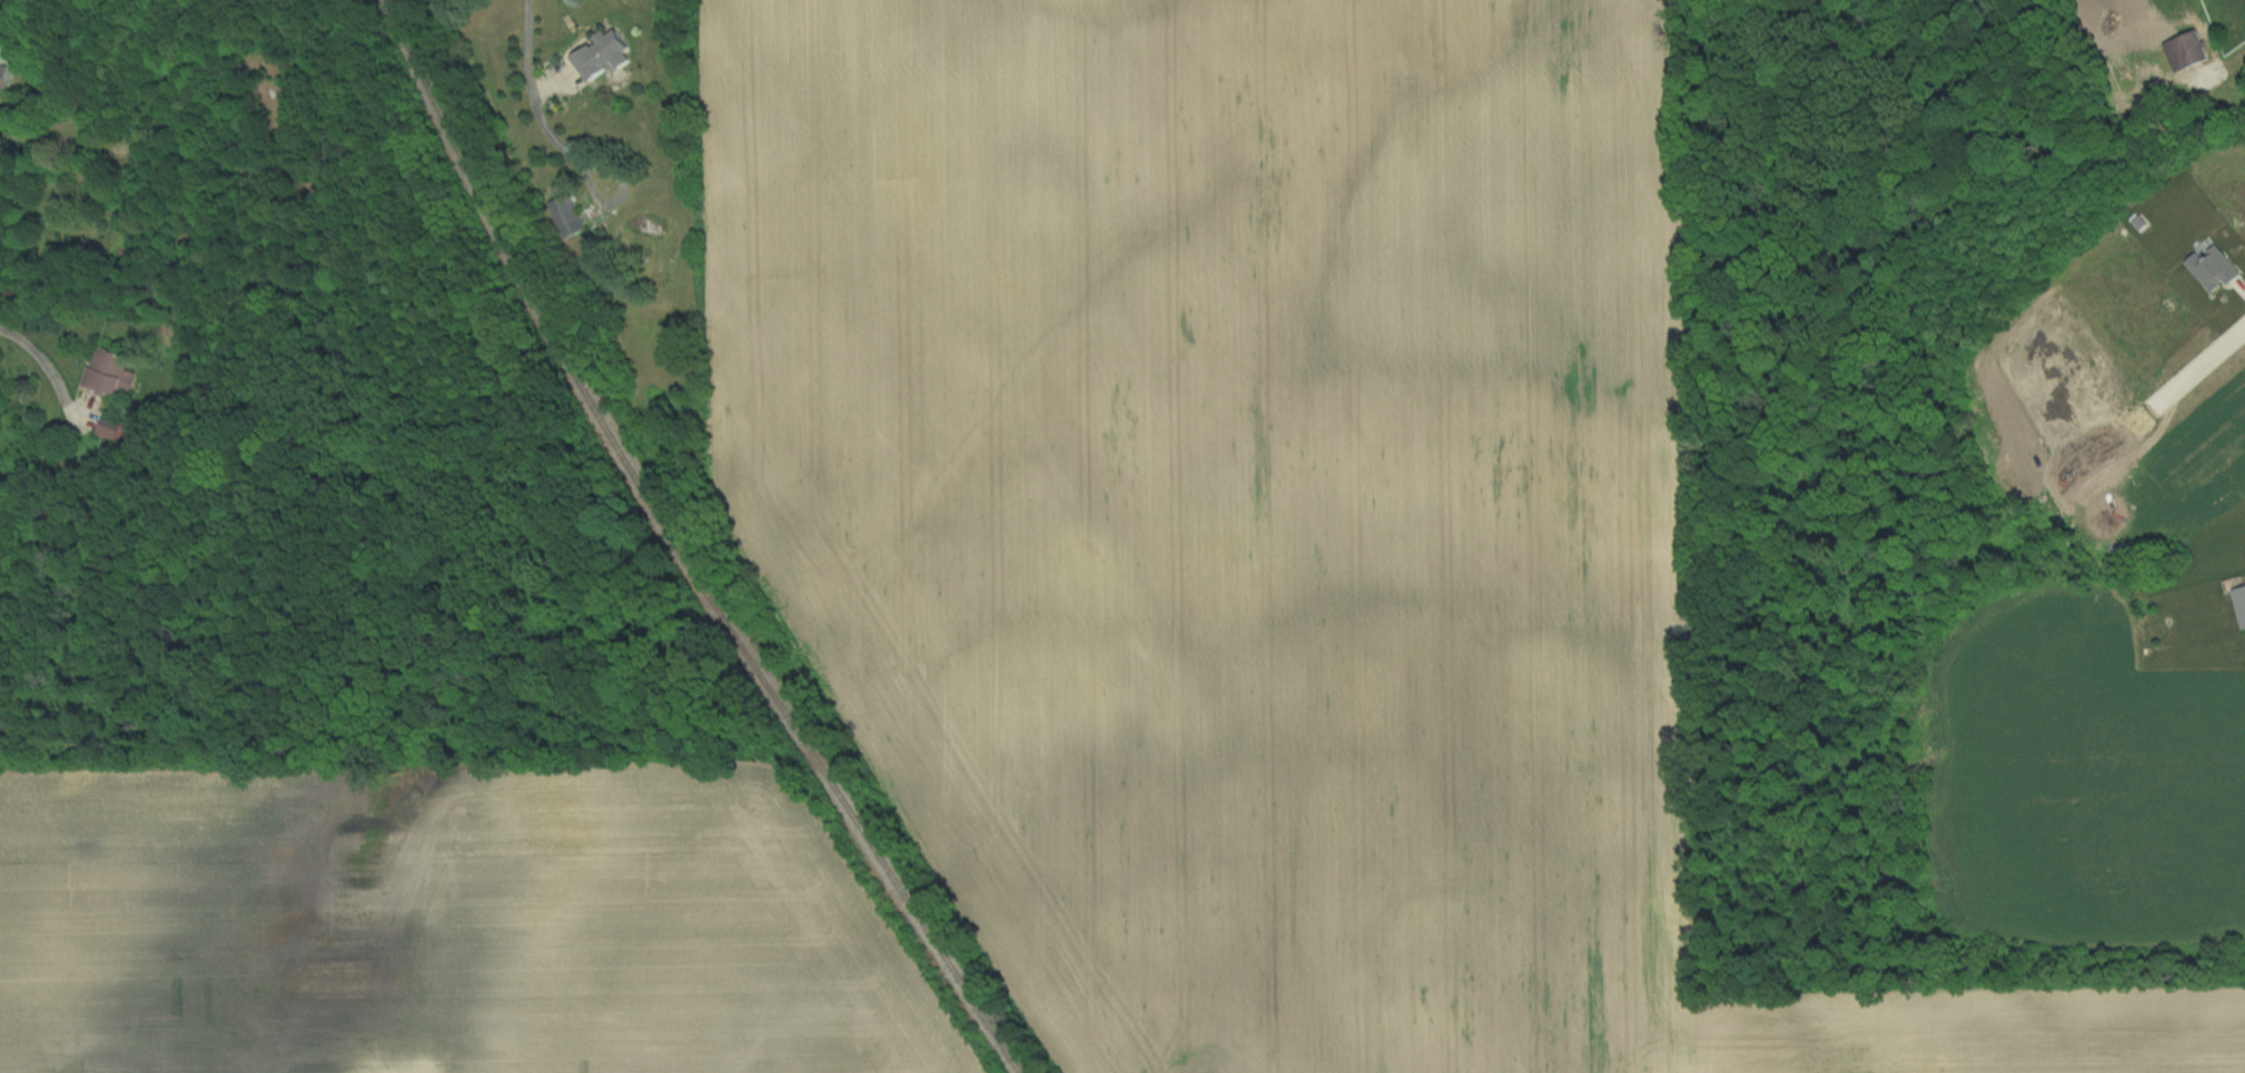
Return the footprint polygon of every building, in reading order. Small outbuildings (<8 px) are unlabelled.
[(575,56),(593,83),(619,65),(622,70),(638,59),(617,28),(575,56)] [(2212,60),(2199,30),(2165,45),(2178,75),(2212,60)] [(13,87),(13,61),(0,61),(0,87),(13,87)] [(551,203),(564,238),(587,230),(574,194),(551,203)] [(131,396),(140,358),(95,348),(86,386),(131,396)] [(126,428),(107,418),(99,433),(119,443),(126,428)] [(2234,587),(2244,631),(2244,585),(2234,587)]
